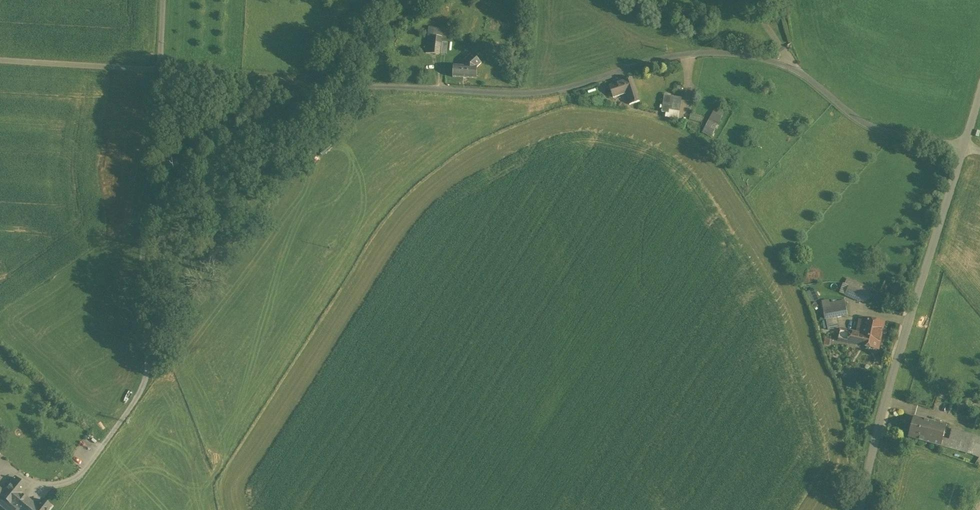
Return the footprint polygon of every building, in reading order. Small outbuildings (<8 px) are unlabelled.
[(425,48),(439,49),(440,32),(445,33),(446,23),(427,22),(425,48)] [(464,61),(463,66),(478,68),(482,63),(473,53),(464,61)] [(478,68),(463,66),(454,65),(453,77),(477,79),(478,68)] [(635,81),(623,83),(624,95),(626,95),(628,107),(638,106),(635,81)] [(624,95),(623,83),(611,84),(613,97),(624,95)] [(670,110),(672,96),(665,95),(662,112),(667,113),(669,113),(670,110)] [(672,96),(670,110),(680,111),(682,98),(672,96)] [(667,113),(667,117),(679,118),(680,111),(670,110),(669,113),(667,113)] [(706,126),(714,130),(723,115),(715,111),(706,126)] [(689,120),(700,123),(702,116),(691,113),(689,120)] [(845,295),(852,281),(847,279),(845,284),(843,283),(839,292),(845,295)] [(872,289),(852,281),(845,295),(845,296),(865,304),(872,289)] [(893,293),(898,296),(903,289),(898,286),(893,293)] [(816,287),(807,290),(812,301),(820,298),(816,287)] [(829,301),(822,302),(825,319),(826,319),(838,317),(848,315),(845,301),(830,303),(829,301)] [(838,317),(826,319),(828,330),(840,328),(838,317)] [(884,322),(864,318),(863,322),(860,322),(859,326),(860,326),(858,333),(841,329),(840,329),(839,330),(840,331),(838,339),(878,348),(884,322)] [(925,418),(914,415),(908,435),(919,438),(925,418)] [(950,425),(925,418),(919,438),(943,445),(945,439),(950,425)] [(953,430),(949,440),(945,439),(943,445),(972,454),(979,458),(976,464),(979,466),(979,439),(977,438),(978,437),(953,430)] [(21,493),(26,486),(15,477),(15,478),(14,478),(13,479),(14,479),(2,493),(1,495),(18,509),(19,509),(47,509),(50,506),(42,500),(37,506),(21,493)] [(0,491),(0,504),(7,509),(18,509),(1,495),(2,493),(0,491)]
